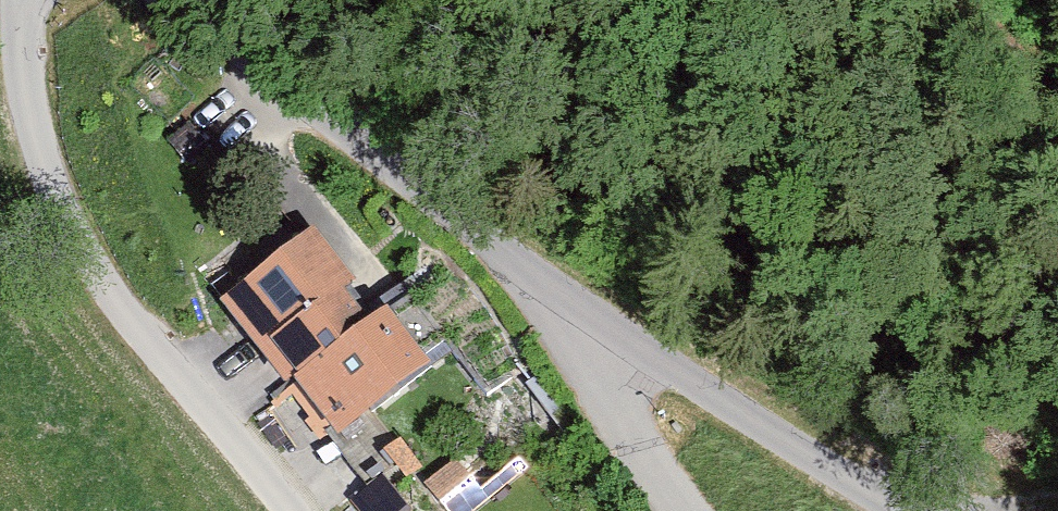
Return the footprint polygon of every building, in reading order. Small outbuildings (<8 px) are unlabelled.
[(377,314),(314,227),(217,296),(323,443),(448,354),(405,294),(377,314)]
